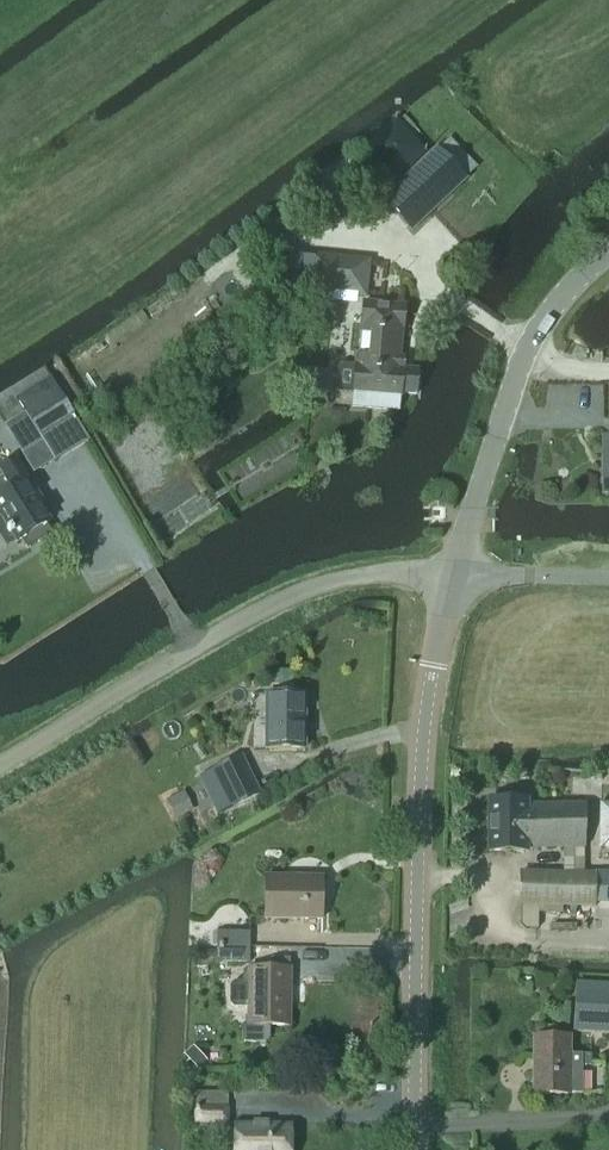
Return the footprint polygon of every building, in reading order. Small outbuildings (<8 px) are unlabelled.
[(423,153),(395,123),(365,151),(393,181),(423,153)] [(437,150),(382,201),(411,231),(466,180),(465,179),(477,168),(449,139),(437,150)] [(313,257),(309,291),(365,297),(368,262),(313,257)] [(401,330),(403,330),(405,307),(363,304),(357,367),(355,366),(355,367),(340,366),(336,370),(334,389),(338,393),(353,394),(369,396),(368,409),(399,411),(400,399),(401,399),(401,394),(416,395),(418,372),(403,371),(398,370),(399,358),(401,330)] [(17,398),(39,437),(74,418),(52,378),(17,398)] [(7,548),(22,538),(28,549),(51,534),(44,524),(49,521),(33,496),(36,494),(14,459),(0,467),(0,471),(5,479),(0,482),(0,537),(7,548)] [(448,493),(438,493),(438,508),(449,508),(448,493)] [(303,750),(304,695),(267,695),(267,750),(303,750)] [(233,809),(262,795),(242,755),(214,768),(233,809)] [(175,820),(189,814),(179,794),(166,801),(175,820)] [(527,806),(527,803),(488,803),(488,852),(527,852),(527,849),(585,849),(586,805),(527,806)] [(521,873),(520,906),(595,907),(595,897),(608,898),(608,874),(596,874),(521,873)] [(322,920),(322,878),(265,877),(265,919),(322,920)] [(249,948),(250,933),(217,933),(217,948),(249,948)] [(249,964),(249,948),(217,948),(216,963),(249,964)] [(269,1041),(269,1027),(289,1027),(290,970),(248,969),(248,972),(243,977),(243,983),(233,983),(229,987),(230,1004),(234,1009),(248,1009),(248,1024),(245,1024),(240,1028),(240,1040),(244,1044),(265,1045),(269,1041)] [(574,983),(572,1033),(608,1035),(608,985),(574,983)] [(568,1056),(568,1038),(534,1038),(534,1095),(568,1095),(583,1095),(584,1066),(591,1066),(591,1056),(568,1056)] [(228,1124),(228,1109),(195,1109),(195,1124),(228,1124)] [(291,1126),(234,1126),(234,1149),(291,1149),(291,1126)]
